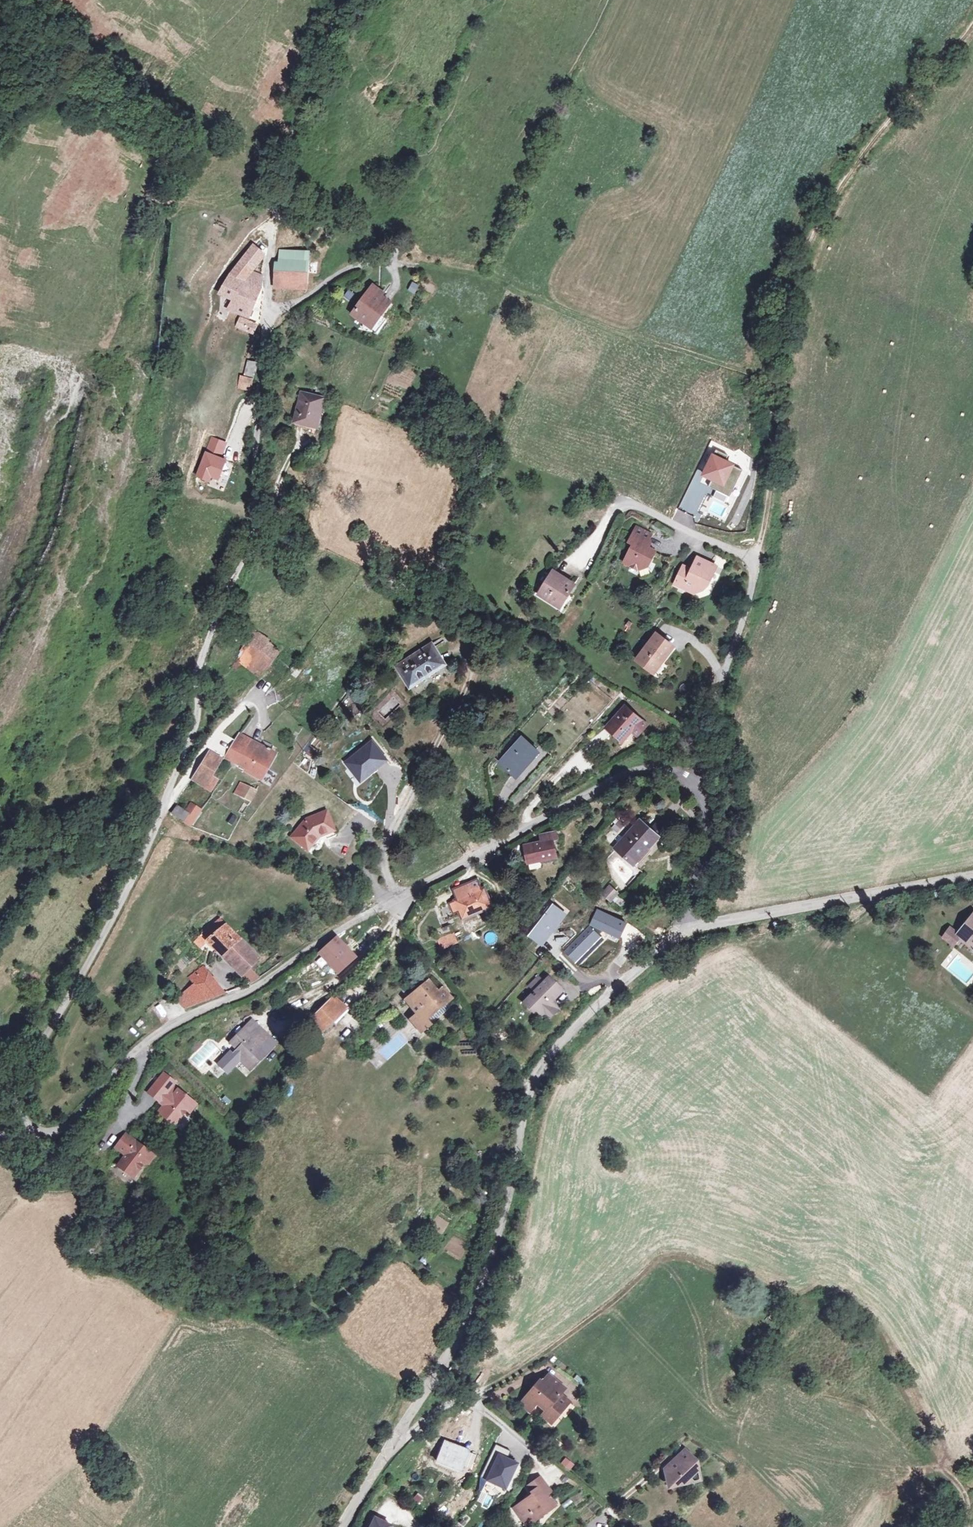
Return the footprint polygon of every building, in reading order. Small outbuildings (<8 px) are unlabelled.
[(264,231),(265,223),(258,222),(257,230),(264,231)] [(252,272),(259,253),(247,249),(240,267),(252,272)] [(280,277),(273,277),(272,288),(279,289),(279,285),(303,286),(305,276),(314,277),(315,264),(306,263),(308,254),(278,252),(277,260),(282,260),(280,277)] [(277,260),(273,277),(280,277),(282,260),(277,260)] [(241,281),(227,276),(217,295),(229,300),(226,311),(247,319),(259,289),(256,288),(260,280),(248,275),(241,281)] [(413,281),(408,291),(416,295),(420,285),(413,281)] [(371,284),(368,288),(378,295),(381,291),(371,284)] [(368,288),(366,291),(352,310),(350,313),(361,321),(365,316),(373,321),(387,301),(378,295),(368,288)] [(365,316),(361,321),(369,327),(373,321),(365,316)] [(254,327),(239,320),(235,329),(250,336),(254,327)] [(247,361),(242,378),(252,382),(257,365),(247,361)] [(249,391),(252,382),(242,378),(239,378),(236,387),(249,391)] [(321,400),(298,394),(291,424),(314,429),(321,400)] [(211,436),(195,477),(209,483),(211,478),(218,481),(226,460),(222,458),(227,442),(211,436)] [(734,463),(712,453),(701,477),(712,482),(709,488),(716,491),(713,497),(727,504),(743,471),(733,467),(734,463)] [(652,534),(636,526),(628,542),(633,544),(624,561),(639,569),(644,567),(648,559),(651,561),(656,550),(646,545),(652,534)] [(717,565),(697,556),(692,568),(691,571),(682,567),(675,583),(694,592),(704,589),(707,582),(709,583),(717,565)] [(574,584),(553,570),(538,593),(556,604),(562,595),(566,597),(574,584)] [(559,606),(566,597),(562,595),(556,604),(559,606)] [(268,641),(254,630),(235,656),(260,675),(277,651),(266,643),(268,641)] [(637,659),(653,670),(662,659),(663,661),(674,646),(657,633),(637,659)] [(408,688),(443,664),(427,641),(392,665),(408,688)] [(655,672),(663,661),(662,659),(653,670),(655,672)] [(289,673),(298,678),(303,670),(294,665),(289,673)] [(629,728),(640,717),(626,704),(606,726),(621,740),(628,732),(627,730),(629,728)] [(647,723),(640,717),(629,728),(637,735),(647,723)] [(236,733),(232,739),(245,746),(248,741),(236,733)] [(217,747),(224,751),(230,742),(223,737),(217,747)] [(512,774),(536,748),(522,737),(500,762),(512,774)] [(221,756),(230,761),(258,778),(272,754),(267,751),(268,749),(258,743),(256,745),(248,741),(245,746),(232,739),(230,742),(224,751),(221,756)] [(371,742),(346,763),(363,783),(388,762),(371,742)] [(208,774),(218,759),(207,751),(195,769),(197,770),(191,780),(207,791),(215,778),(208,774)] [(246,801),(252,790),(237,781),(231,791),(246,801)] [(173,804),(168,811),(186,825),(196,811),(187,804),(182,811),(173,804)] [(304,820),(290,838),(306,850),(315,839),(313,838),(315,835),(317,837),(324,834),(326,839),(335,836),(333,830),(325,811),(304,820)] [(233,815),(228,823),(234,826),(239,818),(233,815)] [(657,836),(639,820),(614,848),(632,864),(657,836)] [(613,827),(617,833),(625,828),(621,821),(613,827)] [(527,864),(539,861),(555,857),(551,840),(556,839),(554,831),(538,836),(540,843),(523,848),(527,864)] [(676,838),(668,848),(672,852),(680,842),(676,838)] [(541,867),(539,861),(527,864),(521,866),(523,872),(541,867)] [(472,910),(474,914),(490,907),(482,889),(481,890),(477,881),(460,888),(463,897),(456,900),(450,903),(455,913),(456,916),(472,910)] [(607,886),(601,893),(610,901),(616,894),(607,886)] [(463,897),(460,888),(452,891),(456,900),(463,897)] [(455,913),(450,903),(444,906),(448,916),(455,913)] [(528,936),(542,947),(567,914),(553,903),(528,936)] [(589,925),(563,952),(578,967),(608,938),(618,943),(627,922),(597,909),(589,925)] [(472,910),(456,916),(458,921),(474,914),(472,910)] [(201,935),(220,917),(213,911),(194,929),(201,935)] [(220,917),(201,935),(240,977),(242,975),(247,981),(256,976),(249,969),(259,959),(220,917)] [(960,934),(963,937),(965,939),(969,942),(971,940),(972,942),(972,917),(960,934)] [(450,935),(446,927),(432,934),(435,942),(450,935)] [(949,931),(961,940),(963,937),(960,934),(951,928),(949,931)] [(195,941),(201,935),(194,929),(189,935),(195,941)] [(957,945),(961,940),(949,931),(943,939),(950,940),(957,945)] [(351,960),(334,939),(322,948),(328,954),(323,959),(327,964),(332,970),(336,974),(351,960)] [(955,948),(957,945),(950,940),(943,939),(955,948)] [(317,952),(323,959),(328,954),(322,948),(317,952)] [(332,970),(327,964),(320,971),(325,977),(332,970)] [(189,985),(175,997),(184,1007),(223,993),(198,967),(183,978),(189,985)] [(535,1009),(543,1017),(554,1006),(550,1002),(548,1000),(559,988),(552,982),(547,977),(542,982),(537,977),(528,985),(534,991),(523,1002),(532,1011),(535,1009)] [(448,999),(440,988),(435,992),(425,981),(406,999),(420,1016),(412,1025),(422,1036),(430,1028),(426,1023),(448,999)] [(561,991),(559,988),(548,1000),(550,1002),(561,991)] [(284,1013),(303,1004),(298,995),(280,1004),(284,1013)] [(335,997),(312,1020),(323,1032),(347,1009),(335,997)] [(154,1011),(161,1018),(166,1012),(159,1005),(154,1011)] [(556,1008),(554,1006),(543,1017),(546,1020),(556,1008)] [(349,1032),(357,1024),(349,1015),(341,1023),(349,1032)] [(266,1054),(259,1047),(252,1040),(241,1030),(229,1042),(229,1043),(235,1048),(230,1053),(248,1071),(266,1054)] [(384,1047),(375,1037),(365,1046),(373,1054),(368,1059),(378,1070),(406,1042),(398,1033),(384,1047)] [(257,1036),(252,1040),(259,1047),(263,1042),(257,1036)] [(194,1053),(201,1046),(197,1042),(190,1049),(194,1053)] [(165,1078),(154,1090),(165,1099),(161,1102),(168,1107),(166,1110),(160,1116),(176,1129),(188,1114),(190,1116),(196,1108),(173,1089),(175,1086),(165,1078)] [(165,1099),(154,1090),(149,1097),(166,1110),(168,1107),(161,1102),(165,1099)] [(149,1168),(156,1159),(127,1138),(117,1151),(128,1159),(120,1169),(135,1181),(145,1168),(149,1168)] [(548,1409),(545,1413),(552,1419),(559,1410),(562,1412),(570,1403),(560,1394),(565,1389),(550,1376),(543,1384),(540,1386),(537,1390),(534,1388),(521,1404),(530,1412),(537,1404),(541,1407),(543,1405),(548,1409)] [(542,1416),(552,1425),(562,1412),(559,1410),(552,1419),(545,1413),(542,1416)] [(462,1468),(469,1452),(444,1440),(437,1456),(462,1468)] [(508,1451),(493,1444),(478,1477),(502,1488),(514,1463),(504,1458),(508,1451)] [(697,1457),(687,1446),(681,1453),(682,1454),(666,1469),(668,1479),(674,1485),(687,1483),(692,1478),(695,1481),(702,1479),(697,1457)] [(530,1485),(534,1490),(546,1482),(542,1476),(530,1485)] [(552,1491),(546,1482),(534,1490),(532,1492),(534,1494),(516,1506),(525,1520),(534,1513),(538,1518),(557,1505),(549,1493),(552,1491)] [(534,1513),(525,1520),(528,1525),(538,1518),(534,1513)] [(393,1525),(376,1517),(371,1526),(392,1526),(393,1525)]
